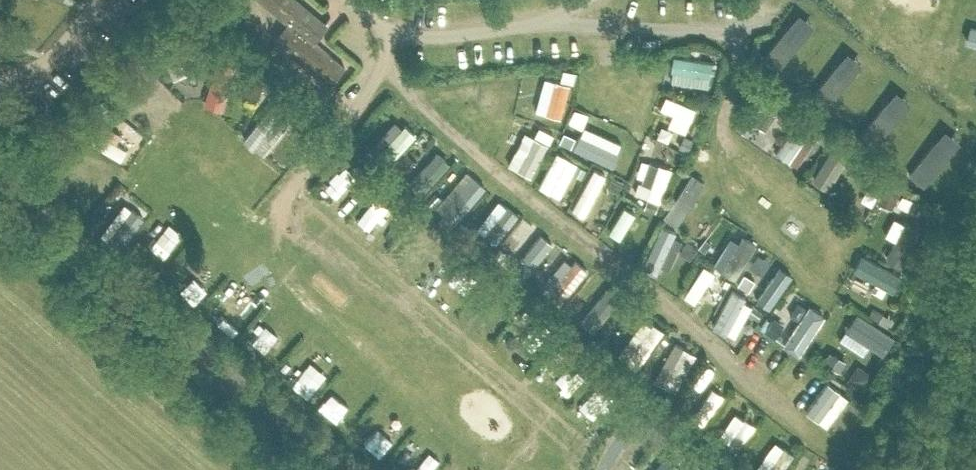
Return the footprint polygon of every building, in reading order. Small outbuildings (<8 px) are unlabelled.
[(300,0),(259,0),(286,22),(272,39),(330,87),(346,67),(315,42),(329,24),(300,0)] [(401,15),(405,2),(397,0),(387,0),(384,10),(401,15)] [(172,43),(180,79),(190,77),(182,41),(172,43)] [(235,103),(234,59),(213,60),(215,103),(235,103)] [(685,81),(695,89),(705,78),(695,69),(685,81)] [(130,87),(158,116),(167,108),(139,78),(130,87)] [(670,94),(664,107),(677,113),(672,124),(692,132),(703,108),(670,94)] [(568,119),(568,96),(551,95),(551,119),(568,119)] [(128,97),(117,105),(125,116),(136,108),(128,97)] [(904,146),(921,117),(907,109),(891,138),(904,146)] [(276,113),(254,133),(269,149),(291,129),(276,113)] [(409,123),(388,147),(403,160),(424,136),(409,123)] [(801,126),(780,145),(801,168),(822,149),(801,126)] [(131,164),(138,152),(101,132),(94,144),(131,164)] [(954,136),(946,141),(953,154),(947,158),(954,169),(969,160),(954,136)] [(842,139),(821,179),(836,187),(857,146),(842,139)] [(517,162),(543,175),(553,154),(527,142),(517,162)] [(558,193),(576,159),(562,152),(544,186),(558,193)] [(354,162),(342,173),(357,191),(370,179),(354,162)] [(641,197),(670,202),(676,166),(661,163),(658,184),(644,181),(641,197)] [(585,212),(613,177),(604,171),(577,205),(585,212)] [(603,224),(621,196),(606,186),(588,215),(603,224)] [(471,202),(483,205),(486,191),(474,188),(471,202)] [(667,228),(652,266),(662,270),(678,233),(667,228)] [(166,239),(151,259),(163,269),(179,248),(166,239)] [(895,255),(907,259),(912,243),(901,239),(895,255)] [(853,277),(887,290),(888,286),(900,291),(906,276),(861,258),(853,277)] [(570,295),(594,273),(582,260),(558,282),(570,295)] [(204,304),(218,290),(214,287),(223,278),(209,263),(186,285),(204,304)] [(456,264),(437,293),(462,309),(481,279),(474,274),(461,296),(450,290),(464,269),(456,264)] [(705,270),(691,297),(713,308),(727,282),(705,270)] [(764,300),(777,310),(793,288),(780,278),(764,300)] [(738,330),(750,293),(734,289),(723,325),(738,330)] [(244,328),(260,313),(245,298),(229,314),(244,328)] [(811,304),(792,330),(783,324),(776,333),(805,353),(830,318),(811,304)] [(531,317),(521,330),(540,345),(550,332),(531,317)] [(651,355),(670,333),(651,317),(632,340),(651,355)] [(856,319),(846,338),(878,355),(888,337),(856,319)] [(273,366),(294,346),(279,331),(258,351),(273,366)] [(690,375),(697,349),(685,345),(677,371),(690,375)] [(555,386),(575,367),(562,353),(542,372),(555,386)] [(601,417),(620,393),(603,380),(584,404),(601,417)] [(827,381),(805,410),(818,420),(834,399),(841,404),(847,396),(827,381)] [(853,395),(846,403),(856,411),(863,402),(853,395)] [(625,427),(643,437),(653,419),(635,409),(625,427)] [(688,451),(675,442),(659,464),(667,469),(675,469),(688,451)] [(793,450),(780,444),(769,469),(784,469),(793,450)]
